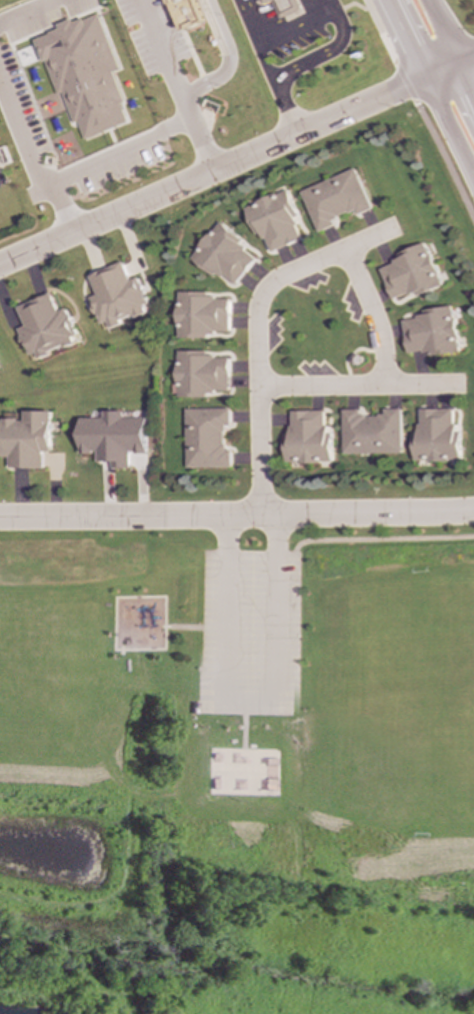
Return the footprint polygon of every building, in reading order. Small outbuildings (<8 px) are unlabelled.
[(169,5),(167,0),(195,0),(204,21),(181,31),(170,4),(169,5)] [(267,6),(272,3),(281,20),(302,10),(297,0),(264,0),(267,6)] [(32,40),(41,62),(43,62),(56,95),(61,93),(73,124),(77,122),(84,140),(127,122),(119,104),(123,103),(110,72),(117,69),(94,15),(81,20),(80,19),(70,23),(69,19),(55,25),(56,28),(47,33),(47,34),(32,40)] [(373,210),(357,169),(303,191),(319,232),(338,225),(336,219),(356,211),(357,216),(373,210)] [(271,253),(303,240),(295,218),(299,216),(289,190),(246,207),(257,235),(263,233),(271,253)] [(193,256),(235,288),(259,255),(217,224),(193,256)] [(381,269),(393,300),(414,292),(416,297),(443,286),(426,243),(392,257),(395,264),(381,269)] [(91,276),(99,296),(92,298),(102,325),(109,323),(112,329),(123,325),(122,322),(147,312),(145,306),(151,304),(140,277),(131,281),(124,263),(91,276)] [(231,299),(209,299),(209,292),(180,292),(180,339),(208,339),(208,333),(231,333),(231,299)] [(20,308),(28,327),(22,329),(35,361),(76,344),(74,338),(80,335),(69,309),(61,312),(54,294),(20,308)] [(407,354),(429,351),(430,356),(459,352),(453,306),(422,311),(423,317),(402,320),(407,354)] [(231,392),(231,358),(208,357),(209,352),(178,351),(178,397),(209,398),(209,392),(231,392)] [(187,410),(188,468),(232,468),(232,451),(226,451),(226,426),(231,426),(231,409),(187,410)] [(413,431),(414,462),(460,462),(460,431),(453,431),(453,410),(419,410),(419,431),(413,431)] [(26,411),(26,421),(19,421),(19,416),(6,416),(6,421),(0,421),(0,447),(0,457),(11,457),(11,469),(45,469),(45,452),(53,452),(53,411),(26,411)] [(286,464),(332,463),(332,434),(325,434),(325,411),(291,412),(292,427),(285,427),(286,464)] [(82,419),(82,454),(100,454),(100,462),(114,462),(114,469),(131,469),(131,454),(148,454),(148,418),(125,418),(125,412),(107,412),(107,419),(82,419)] [(343,455),(402,454),(401,412),(343,413),(343,455)]
